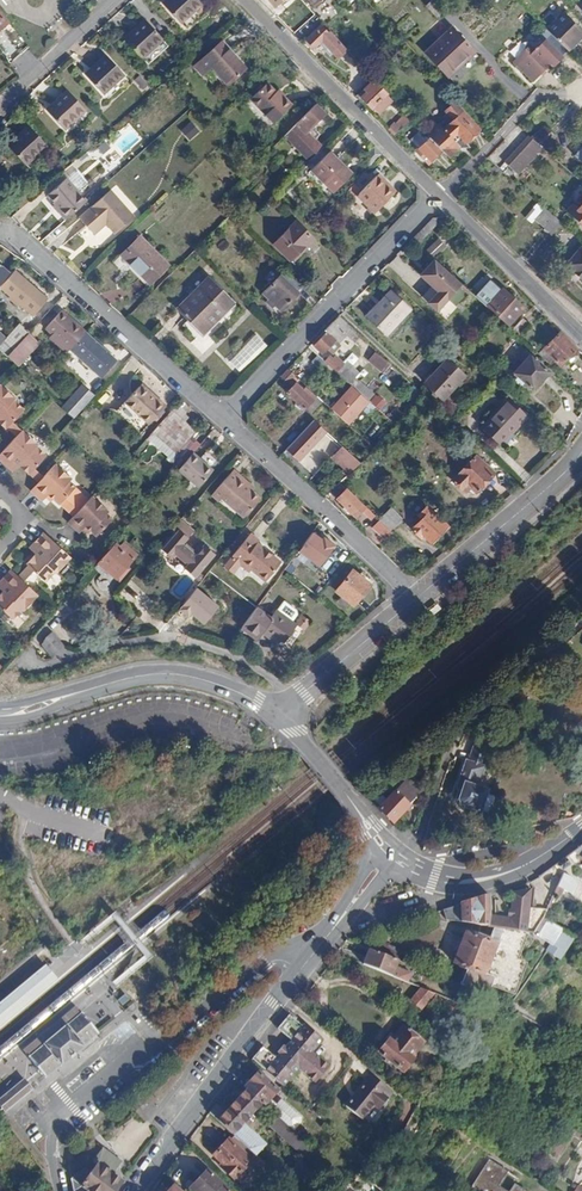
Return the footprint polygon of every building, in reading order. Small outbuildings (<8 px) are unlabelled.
[(181,23),(202,5),(198,0),(168,0),(164,3),(181,23)] [(436,19),(448,8),(440,0),(431,0),(424,6),(436,19)] [(8,21),(0,11),(0,28),(8,21)] [(545,29),(567,50),(581,35),(581,32),(562,13),(545,29)] [(126,38),(143,58),(162,40),(145,21),(126,38)] [(321,43),(338,61),(346,53),(321,26),(306,41),(314,49),(321,43)] [(425,51),(447,75),(473,51),(450,27),(425,51)] [(545,29),(540,35),(544,39),(530,53),(525,49),(513,60),(532,80),(551,62),(553,64),(567,50),(545,29)] [(10,35),(1,39),(7,54),(16,50),(10,35)] [(211,67),(227,85),(246,68),(222,42),(195,66),(202,74),(211,67)] [(87,74),(103,93),(123,75),(107,56),(87,74)] [(257,92),(279,116),(298,98),(290,90),(288,92),(273,77),(257,92)] [(393,101),(386,94),(374,81),(365,89),(364,88),(358,94),(371,107),(372,107),(378,114),(393,101)] [(47,109),(64,129),(84,111),(67,91),(47,109)] [(441,125),(429,136),(431,138),(443,151),(449,158),(480,129),(455,103),(446,111),(451,116),(454,120),(445,129),(441,125)] [(285,134),(311,160),(323,148),(315,141),(306,132),(312,127),(325,113),(316,104),(285,134)] [(406,112),(388,129),(395,135),(413,118),(406,112)] [(451,116),(441,125),(445,129),(454,120),(451,116)] [(183,129),(189,138),(198,133),(192,123),(183,129)] [(8,145),(25,165),(45,146),(28,127),(8,145)] [(306,132),(315,141),(320,135),(312,127),(306,132)] [(532,137),(542,146),(557,136),(547,127),(532,137)] [(529,135),(505,162),(519,174),(542,146),(532,137),(529,135)] [(431,138),(417,151),(424,158),(426,156),(431,161),(443,151),(431,138)] [(375,148),(364,160),(371,167),(382,155),(375,148)] [(329,153),(310,172),(333,194),(351,175),(329,153)] [(78,170),(71,176),(83,190),(90,183),(78,170)] [(377,176),(386,184),(388,182),(379,174),(377,176)] [(377,176),(360,193),(368,201),(366,203),(375,213),(396,190),(388,182),(386,184),(377,176)] [(44,198),(55,212),(54,213),(62,223),(82,205),(75,197),(75,195),(63,181),(44,198)] [(111,188),(80,216),(94,233),(107,223),(116,232),(135,216),(111,188)] [(358,195),(366,203),(368,201),(360,193),(358,195)] [(9,205),(16,213),(25,205),(19,197),(9,205)] [(563,205),(568,209),(572,205),(567,201),(563,205)] [(579,207),(574,203),(572,205),(568,209),(567,210),(581,223),(581,203),(579,207)] [(550,223),(545,229),(553,236),(564,224),(548,210),(543,216),(550,223)] [(433,218),(412,240),(417,245),(437,223),(441,228),(449,221),(445,217),(433,218)] [(296,222),(273,245),(290,262),(305,247),(306,249),(314,241),(296,222)] [(123,254),(143,276),(162,257),(141,236),(123,254)] [(436,237),(426,247),(435,256),(445,245),(436,237)] [(568,264),(581,276),(581,249),(568,264)] [(429,256),(413,274),(429,288),(419,299),(433,311),(459,283),(429,256)] [(23,276),(0,257),(0,286),(9,293),(23,276)] [(162,257),(143,276),(151,284),(169,265),(162,257)] [(281,276),(299,294),(304,288),(285,271),(281,276)] [(9,293),(32,313),(46,297),(23,276),(9,293)] [(281,276),(263,295),(269,300),(266,302),(273,308),(275,306),(282,312),(299,294),(281,276)] [(208,279),(178,309),(198,329),(206,320),(211,325),(233,303),(208,279)] [(488,307),(509,325),(524,308),(504,290),(488,307)] [(392,294),(368,319),(388,338),(412,312),(392,294)] [(47,327),(70,348),(85,333),(62,311),(47,327)] [(333,323),(344,333),(350,327),(339,317),(333,323)] [(21,323),(4,342),(12,349),(27,334),(29,331),(21,323)] [(327,333),(315,346),(323,355),(329,348),(334,343),(337,346),(346,336),(344,333),(333,323),(325,331),(327,333)] [(538,354),(550,365),(555,360),(560,365),(577,348),(560,332),(538,354)] [(75,353),(93,370),(108,354),(85,333),(70,348),(66,352),(71,357),(75,353)] [(27,334),(12,349),(24,360),(38,344),(27,334)] [(329,348),(334,354),(340,349),(337,346),(334,343),(329,348)] [(515,372),(534,388),(550,371),(532,354),(515,372)] [(312,362),(321,371),(328,364),(326,362),(318,355),(312,362)] [(369,361),(379,373),(386,365),(385,364),(375,355),(369,361)] [(328,364),(350,385),(354,381),(358,377),(346,364),(342,368),(330,358),(326,362),(328,364)] [(289,369),(293,373),(298,368),(295,366),(297,364),(295,363),(289,369)] [(452,364),(429,388),(447,405),(470,380),(452,364)] [(288,370),(281,377),(293,389),(287,394),(304,410),(315,399),(305,390),(304,391),(296,385),(300,381),(288,370)] [(355,390),(369,403),(374,397),(361,383),(355,390)] [(30,490),(42,501),(46,497),(48,495),(52,500),(58,505),(60,504),(73,517),(68,523),(79,534),(84,530),(86,528),(91,532),(96,537),(113,520),(106,514),(108,511),(93,497),(78,511),(65,499),(76,487),(69,481),(71,479),(56,464),(44,476),(35,468),(47,456),(37,446),(38,445),(13,421),(24,410),(14,399),(15,398),(0,384),(0,423),(6,428),(8,428),(17,437),(0,454),(0,459),(9,468),(16,462),(19,465),(29,474),(30,474),(39,482),(30,490)] [(84,384),(62,407),(74,418),(95,394),(84,384)] [(142,386),(126,403),(118,412),(142,434),(150,425),(166,406),(160,399),(158,401),(142,386)] [(353,388),(332,410),(348,425),(369,403),(355,390),(354,388),(353,388)] [(513,404),(488,432),(511,452),(537,425),(513,404)] [(107,418),(112,423),(119,415),(113,411),(107,418)] [(153,433),(176,454),(196,431),(172,411),(153,433)] [(286,449),(285,450),(297,462),(326,433),(319,426),(313,421),(307,428),(297,438),(286,449)] [(335,461),(349,474),(360,464),(345,450),(342,448),(332,459),(335,461)] [(364,451),(360,455),(364,459),(368,455),(364,451)] [(178,471),(197,487),(212,471),(193,453),(178,471)] [(476,455),(452,480),(462,489),(467,484),(476,492),(494,472),(476,455)] [(16,462),(9,468),(13,472),(19,465),(16,462)] [(212,495),(219,502),(222,499),(243,519),(259,500),(250,492),(238,480),(240,477),(234,471),(212,495)] [(253,488),(240,477),(238,480),(250,492),(253,488)] [(336,499),(355,518),(361,513),(369,521),(374,516),(366,508),(364,509),(340,485),(332,493),(337,498),(336,499)] [(382,513),(394,525),(400,518),(389,507),(382,513)] [(414,533),(421,539),(424,537),(429,542),(446,525),(430,510),(421,518),(424,522),(414,533)] [(378,518),(381,521),(390,530),(394,525),(382,513),(378,518)] [(178,522),(191,533),(194,530),(181,519),(178,522)] [(375,528),(386,538),(392,532),(390,530),(381,521),(375,528)] [(176,534),(162,549),(170,556),(173,553),(188,565),(196,556),(182,544),(191,533),(178,522),(172,530),(176,534)] [(342,545),(330,534),(327,537),(320,530),(303,549),(322,566),(342,545)] [(3,592),(0,595),(0,608),(12,619),(22,609),(23,611),(38,596),(23,582),(33,572),(45,583),(55,573),(56,574),(70,559),(43,533),(33,544),(40,550),(36,554),(26,564),(28,566),(18,577),(11,570),(0,581),(7,588),(3,592)] [(230,557),(239,565),(249,574),(251,572),(262,581),(278,562),(257,544),(259,542),(250,534),(230,557)] [(116,543),(97,564),(118,581),(131,567),(128,564),(136,555),(140,551),(130,542),(127,545),(123,542),(119,546),(116,543)] [(29,548),(36,554),(40,550),(33,544),(29,548)] [(136,555),(143,562),(147,558),(140,551),(136,555)] [(298,552),(285,569),(292,575),(306,557),(298,552)] [(224,564),(224,566),(232,573),(239,565),(230,557),(224,564)] [(352,571),(336,591),(353,605),(369,585),(352,571)] [(90,604),(100,596),(92,585),(82,593),(90,604)] [(263,630),(269,634),(268,635),(281,645),(282,644),(284,646),(286,643),(284,641),(297,624),(302,628),(307,620),(300,615),(294,622),(293,621),(297,615),(296,611),(284,602),(278,610),(272,618),(263,630)] [(257,607),(242,627),(257,638),(263,630),(272,618),(257,607)] [(178,608),(165,623),(175,631),(187,616),(178,608)] [(46,638),(43,646),(52,656),(65,645),(54,631),(46,638)] [(494,709),(505,723),(518,712),(507,698),(494,709)] [(468,762),(480,766),(483,759),(470,755),(468,762)] [(463,789),(460,797),(462,800),(467,802),(468,805),(478,808),(479,807),(484,790),(485,789),(478,787),(484,768),(480,766),(468,762),(466,762),(458,786),(460,788),(463,789)] [(409,778),(378,810),(391,824),(393,823),(409,806),(409,805),(422,791),(409,778)] [(484,790),(479,807),(485,809),(490,805),(492,799),(491,792),(484,790)] [(575,882),(573,881),(566,892),(563,890),(560,896),(581,902),(581,871),(575,882)] [(563,875),(554,894),(559,897),(560,896),(563,890),(566,892),(573,881),(563,875)] [(528,883),(537,897),(547,891),(539,878),(528,883)] [(490,918),(490,897),(460,906),(460,924),(495,929),(511,931),(511,924),(527,925),(531,891),(513,896),(510,921),(490,918)] [(443,911),(446,921),(447,922),(460,924),(460,906),(443,911)] [(543,917),(536,933),(565,950),(574,936),(543,917)] [(465,934),(453,964),(470,971),(491,979),(489,985),(510,994),(521,969),(513,965),(526,933),(511,931),(495,929),(489,944),(465,934)] [(372,950),(398,961),(402,952),(384,944),(386,939),(378,936),(374,947),(372,950)] [(369,949),(363,964),(390,976),(404,982),(409,974),(394,967),(398,961),(372,950),(369,949)] [(415,968),(424,971),(426,966),(417,963),(415,968)] [(0,1001),(0,1028),(58,980),(45,965),(0,1001)] [(470,971),(463,987),(484,996),(489,985),(491,979),(470,971)] [(410,1000),(420,1009),(432,994),(419,989),(410,1000)] [(431,1002),(447,1015),(450,1010),(435,997),(431,1002)] [(56,1034),(82,1013),(76,1006),(22,1050),(28,1058),(56,1034)] [(143,1012),(137,1018),(150,1030),(156,1024),(143,1012)] [(56,1034),(28,1058),(30,1059),(45,1078),(61,1065),(62,1066),(76,1054),(85,1047),(84,1046),(99,1033),(98,1032),(83,1014),(82,1013),(56,1034)] [(289,1041),(284,1047),(282,1045),(276,1053),(278,1055),(275,1059),(261,1047),(252,1059),(283,1088),(299,1070),(315,1082),(329,1066),(312,1052),(322,1040),(303,1024),(302,1026),(288,1015),(276,1030),(289,1041)] [(379,1053),(403,1072),(413,1060),(411,1058),(423,1043),(403,1027),(391,1042),(388,1040),(379,1053)] [(365,1075),(341,1105),(362,1121),(373,1107),(377,1111),(392,1093),(367,1072),(365,1075)] [(258,1073),(245,1088),(248,1090),(263,1103),(264,1104),(277,1090),(258,1073)] [(0,1095),(0,1107),(4,1112),(33,1089),(23,1076),(18,1081),(0,1095)] [(209,1113),(223,1126),(264,1164),(276,1175),(284,1166),(245,1130),(254,1121),(250,1118),(263,1103),(248,1090),(226,1113),(216,1103),(209,1113)] [(418,1093),(414,1099),(419,1101),(423,1096),(418,1093)] [(268,1122),(305,1155),(312,1147),(275,1114),(268,1122)] [(544,1153),(554,1160),(573,1130),(563,1123),(544,1153)] [(218,1130),(203,1147),(215,1158),(212,1161),(223,1171),(241,1152),(256,1166),(258,1165),(261,1168),(264,1164),(223,1126),(219,1131),(218,1130)] [(103,1147),(93,1161),(97,1165),(112,1175),(122,1161),(103,1147)] [(482,1190),(505,1190),(498,1186),(507,1172),(490,1160),(473,1184),(482,1190)] [(82,1186),(89,1190),(115,1190),(122,1182),(112,1175),(97,1165),(92,1172),(82,1186)] [(70,1178),(73,1190),(74,1190),(82,1186),(92,1172),(85,1167),(70,1178)] [(294,1169),(283,1181),(288,1185),(298,1173),(294,1169)] [(190,1188),(193,1190),(230,1190),(207,1170),(190,1188)]
